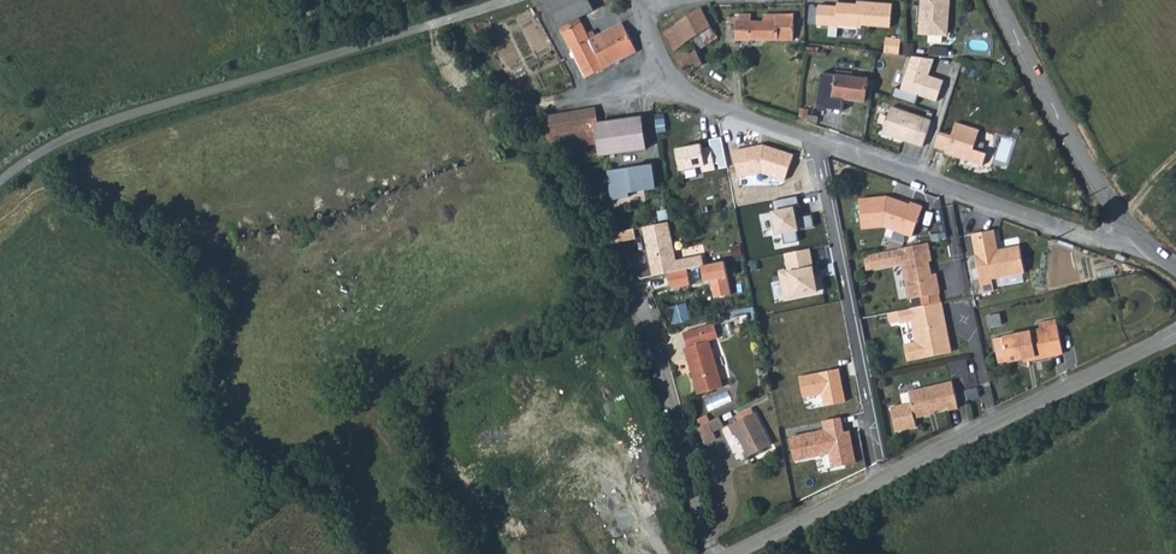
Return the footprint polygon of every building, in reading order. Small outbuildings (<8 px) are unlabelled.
[(547,5),(579,66),(596,58),(593,48),(602,44),(601,42),(599,37),(590,41),(579,19),(593,12),(589,6),(600,0),(604,6),(611,3),(610,0),(557,0),(547,5)] [(919,19),(921,19),(919,37),(941,38),(945,34),(948,0),(920,0),(919,19)] [(815,8),(813,27),(858,31),(858,28),(887,30),(889,7),(860,5),(859,8),(834,5),(834,9),(815,8)] [(708,8),(700,13),(710,28),(718,23),(708,8)] [(696,38),(710,28),(700,13),(699,11),(669,30),(664,34),(673,52),(690,41),(696,38)] [(764,15),(750,15),(750,23),(749,40),(764,41),(764,23),(764,15)] [(764,23),(764,41),(792,41),(793,16),(775,15),(775,23),(764,23)] [(750,23),(734,22),(736,39),(749,40),(750,23)] [(621,24),(608,31),(609,33),(611,36),(617,34),(619,39),(608,43),(606,39),(601,42),(602,44),(593,48),(596,58),(579,66),(586,80),(636,54),(621,24)] [(701,46),(715,38),(710,28),(696,38),(701,46)] [(599,37),(601,42),(606,39),(608,43),(619,39),(617,34),(611,36),(609,33),(599,37)] [(888,53),(903,54),(905,39),(889,37),(888,53)] [(933,45),(933,56),(952,57),(952,46),(933,45)] [(685,74),(703,67),(694,48),(674,54),(685,74)] [(947,80),(933,76),(937,61),(915,54),(904,91),(941,102),(947,80)] [(861,101),(863,80),(833,77),(832,97),(861,101)] [(885,134),(926,148),(936,119),(895,105),(885,134)] [(593,110),(567,114),(571,134),(597,130),(598,134),(619,130),(615,108),(594,112),(593,110)] [(567,114),(544,118),(548,138),(571,134),(567,114)] [(978,149),(984,129),(958,122),(955,134),(942,131),(937,151),(988,165),(991,153),(978,149)] [(714,143),(680,149),(683,170),(706,167),(706,171),(731,168),(726,137),(713,139),(714,143)] [(611,170),(615,198),(661,191),(657,163),(611,170)] [(883,203),(855,205),(857,233),(878,232),(907,243),(918,214),(906,209),(905,211),(883,203)] [(662,220),(637,225),(645,265),(670,260),(662,220)] [(985,231),(965,234),(969,256),(967,256),(971,282),(1015,276),(1011,249),(989,252),(985,231)] [(922,249),(894,254),(903,304),(933,299),(930,280),(925,281),(923,267),(925,266),(922,249)] [(720,261),(697,265),(700,282),(706,280),(709,298),(726,294),(720,261)] [(682,268),(663,272),(666,288),(685,284),(682,268)] [(678,324),(693,319),(689,303),(673,308),(678,324)] [(732,327),(760,319),(756,306),(728,314),(732,327)] [(931,310),(891,317),(894,329),(905,327),(909,349),(897,351),(900,366),(943,358),(941,345),(938,346),(936,338),(939,334),(937,326),(934,324),(931,310)] [(990,314),(992,326),(1004,325),(1003,313),(990,314)] [(1030,331),(992,338),(996,363),(1012,360),(1013,365),(1051,357),(1045,323),(1029,326),(1030,331)] [(905,327),(894,329),(897,351),(909,349),(905,327)] [(710,329),(712,343),(697,346),(693,346),(698,392),(724,389),(718,343),(727,342),(726,328),(710,329)] [(695,331),(697,346),(712,343),(710,329),(695,331)] [(988,364),(996,363),(992,338),(984,340),(988,364)] [(954,376),(972,375),(971,360),(953,361),(954,376)] [(901,396),(906,423),(921,420),(920,418),(940,414),(940,417),(950,415),(945,388),(901,396)] [(765,447),(750,414),(724,427),(727,434),(731,433),(744,458),(765,447)] [(700,439),(720,429),(715,419),(695,429),(700,439)]
